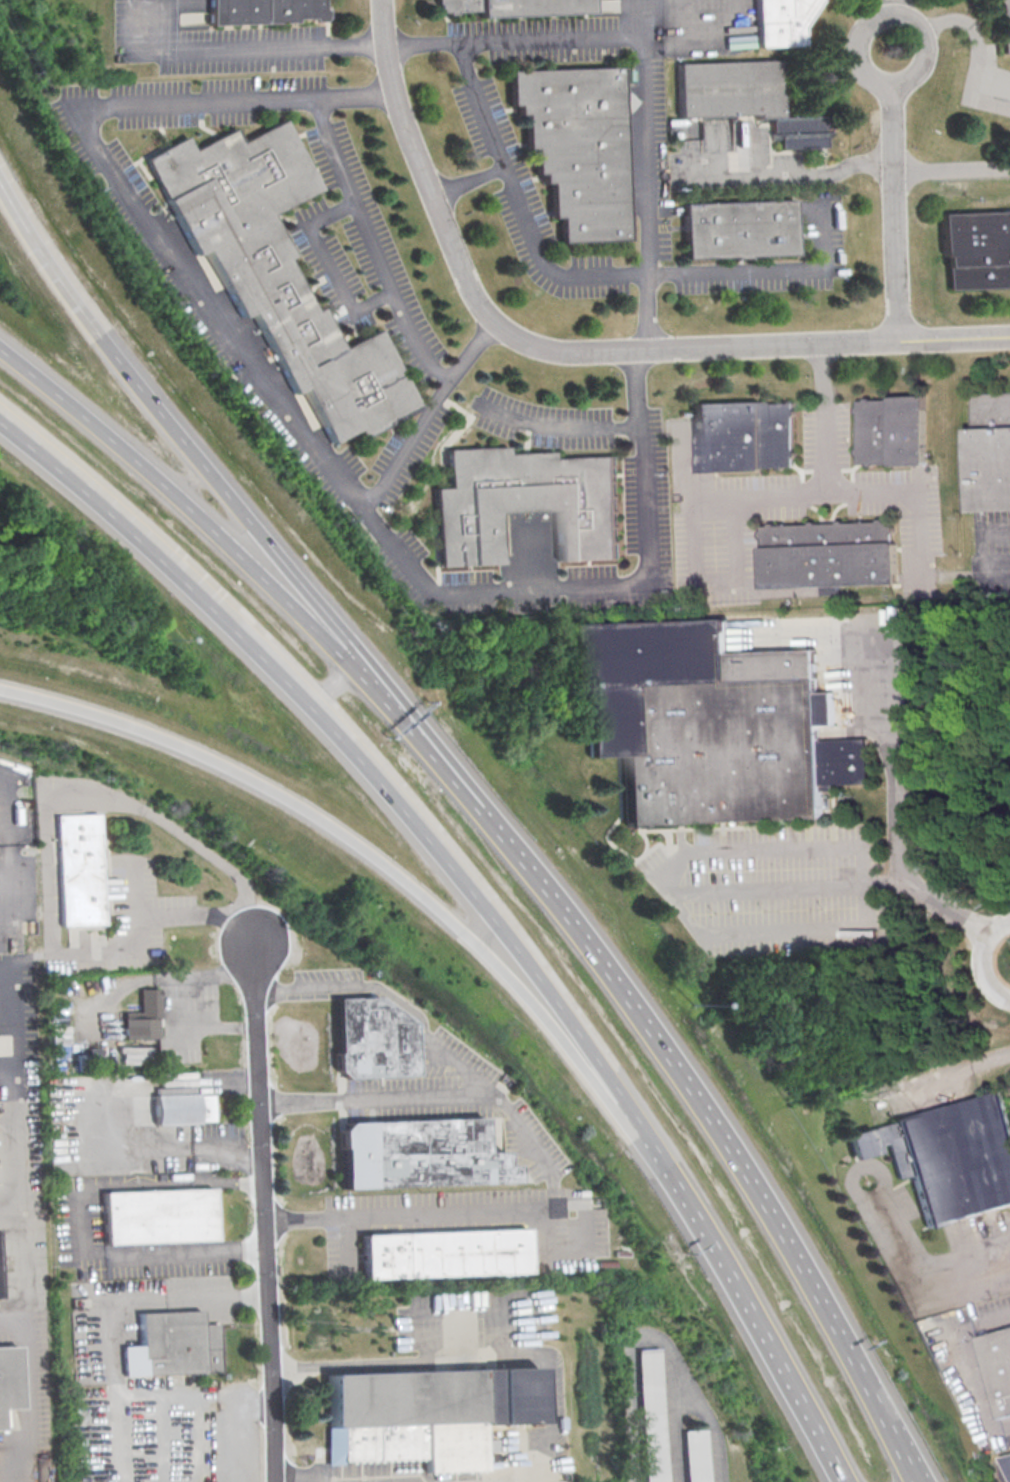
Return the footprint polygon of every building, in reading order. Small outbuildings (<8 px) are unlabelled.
[(207,25),(206,0),(322,0),(322,9),(326,9),(326,20),(207,25)] [(437,12),(436,0),(592,0),(593,12),(482,17),(482,10),(437,12)] [(757,47),(755,0),(817,0),(802,23),(803,45),(757,47)] [(677,62),(780,60),(782,115),(798,115),(798,105),(819,104),(819,115),(825,114),(826,145),(781,146),(781,141),(773,141),(772,116),(757,117),(757,114),(679,116),(677,62)] [(621,68),(628,239),(562,242),(561,217),(552,218),(551,184),(544,185),(544,175),(536,176),(535,150),(527,150),(526,114),(519,114),(519,105),(512,105),(511,73),(621,68)] [(286,119),(322,188),(273,214),(294,254),(288,257),(316,310),(320,308),(341,349),(379,329),(420,407),(362,437),(358,429),(331,443),(302,388),(292,393),(249,313),(240,318),(204,250),(196,255),(145,158),(189,136),(196,149),(237,128),(245,141),(286,119)] [(689,260),(686,205),(795,200),(797,255),(689,260)] [(948,213),(1009,211),(1009,289),(952,291),(948,213)] [(971,393),(1009,392),(1009,511),(966,512),(963,427),(972,426),(971,393)] [(856,400),(886,398),(886,396),(924,395),(927,464),(889,466),(889,462),(859,463),(856,400)] [(695,402),(759,399),(759,403),(793,401),(796,464),(760,466),(760,470),(698,473),(695,402)] [(435,487),(451,487),(449,448),(510,445),(511,453),(554,451),(555,458),(613,455),(617,556),(557,559),(555,511),(498,514),(500,561),(438,564),(435,487)] [(758,546),(762,546),(762,538),(759,538),(759,530),(761,530),(761,525),(768,525),(768,522),(775,522),(775,524),(810,523),(810,521),(818,520),(818,523),(837,522),(837,520),(845,519),(845,522),(879,520),(879,518),(887,517),(887,520),(893,520),(893,541),(895,541),(897,583),(760,588),(758,546)] [(869,783),(821,785),(823,814),(625,823),(622,755),(590,757),(584,623),(725,616),(727,652),(815,648),(819,740),(867,738),(869,783)] [(96,815),(102,924),(60,926),(55,817),(96,815)] [(123,1038),(157,1038),(156,988),(139,988),(139,1011),(122,1012),(123,1038)] [(337,1000),(378,999),(413,1023),(417,1075),(345,1078),(337,1073),(337,1000)] [(998,1091),(1009,1134),(1009,1203),(926,1227),(911,1174),(899,1178),(889,1141),(877,1145),(878,1151),(855,1158),(848,1134),(998,1091)] [(154,1095),(155,1123),(214,1122),(213,1093),(154,1095)] [(344,1124),(484,1121),(485,1155),(507,1155),(507,1167),(518,1167),(518,1186),(345,1189),(344,1124)] [(213,1190),(218,1241),(108,1244),(105,1195),(213,1190)] [(361,1236),(528,1230),(530,1275),(362,1281),(361,1236)] [(200,1310),(201,1324),(215,1323),(218,1371),(122,1377),(120,1344),(140,1343),(138,1313),(200,1310)] [(977,1336),(1009,1327),(1009,1414),(1000,1417),(977,1336)] [(664,1346),(670,1481),(646,1481),(641,1347),(664,1346)] [(17,1410),(0,1410),(0,1349),(15,1348),(17,1410)] [(327,1375),(536,1367),(539,1422),(480,1424),(482,1471),(427,1473),(427,1459),(330,1463),(327,1375)] [(709,1426),(712,1481),(688,1481),(686,1427),(709,1426)] [(1000,1456),(1009,1454),(1009,1476),(1000,1456)]
